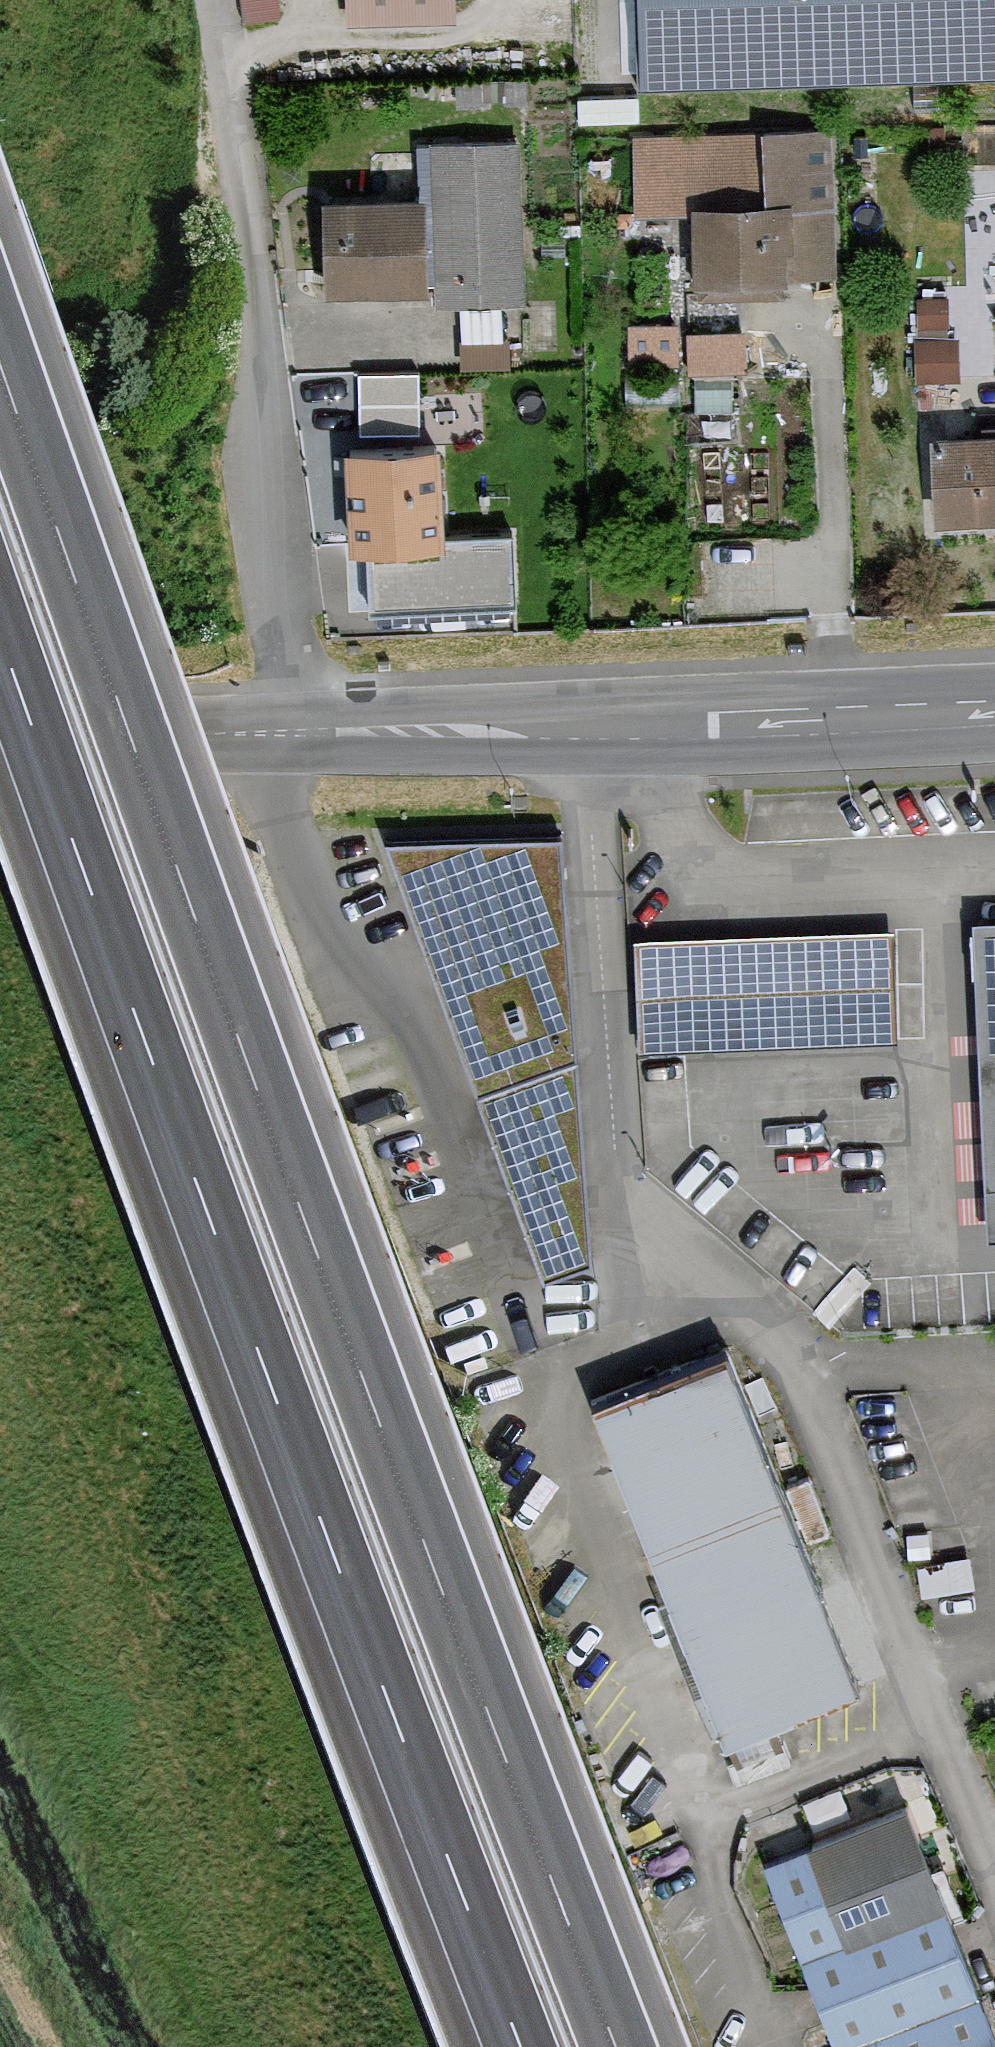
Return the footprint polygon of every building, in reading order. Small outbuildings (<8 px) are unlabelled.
[(244,17),(281,12),(280,0),(242,0),(244,17)] [(347,19),(452,16),(452,0),(347,0),(347,19)] [(643,79),(994,64),(994,0),(640,0),(643,79)] [(829,127),(757,129),(759,204),(690,205),(692,293),(778,291),(777,271),(833,270),(829,127)] [(757,129),(633,132),(634,207),(690,205),(759,204),(757,129)] [(518,139),(419,142),(420,192),(422,286),(435,286),(435,301),(522,299),(518,139)] [(420,192),(323,195),(325,289),(422,286),(420,192)] [(946,292),(914,292),(914,322),(946,322),(946,292)] [(745,317),(686,326),(693,370),(752,360),(745,317)] [(958,336),(911,335),(911,379),(958,379),(958,336)] [(425,415),(426,363),(360,361),(359,413),(425,415)] [(779,533),(775,414),(687,417),(690,536),(779,533)] [(933,516),(994,515),(994,433),(931,434),(933,516)] [(440,442),(346,444),(348,545),(369,544),(442,543),(442,534),(440,442)] [(512,531),(442,534),(442,543),(369,544),(371,609),(515,601),(512,531)] [(559,836),(390,839),(543,1273),(592,1257),(559,836)] [(971,921),(981,1184),(994,1183),(994,919),(971,921)] [(892,926),(635,937),(639,1049),(896,1039),(892,926)] [(725,1355),(594,1407),(629,1494),(760,1443),(725,1355)] [(760,1443),(629,1494),(663,1580),(794,1529),(760,1443)] [(794,1529),(663,1580),(684,1633),(815,1581),(794,1529)] [(815,1581),(684,1633),(725,1736),(856,1684),(815,1581)] [(904,1802),(761,1859),(800,1955),(937,1900),(942,1898),(904,1802)] [(937,1900),(800,1955),(829,2029),(967,1974),(937,1900)] [(829,2029),(837,2046),(994,2046),(994,2044),(967,1974),(829,2029)]
